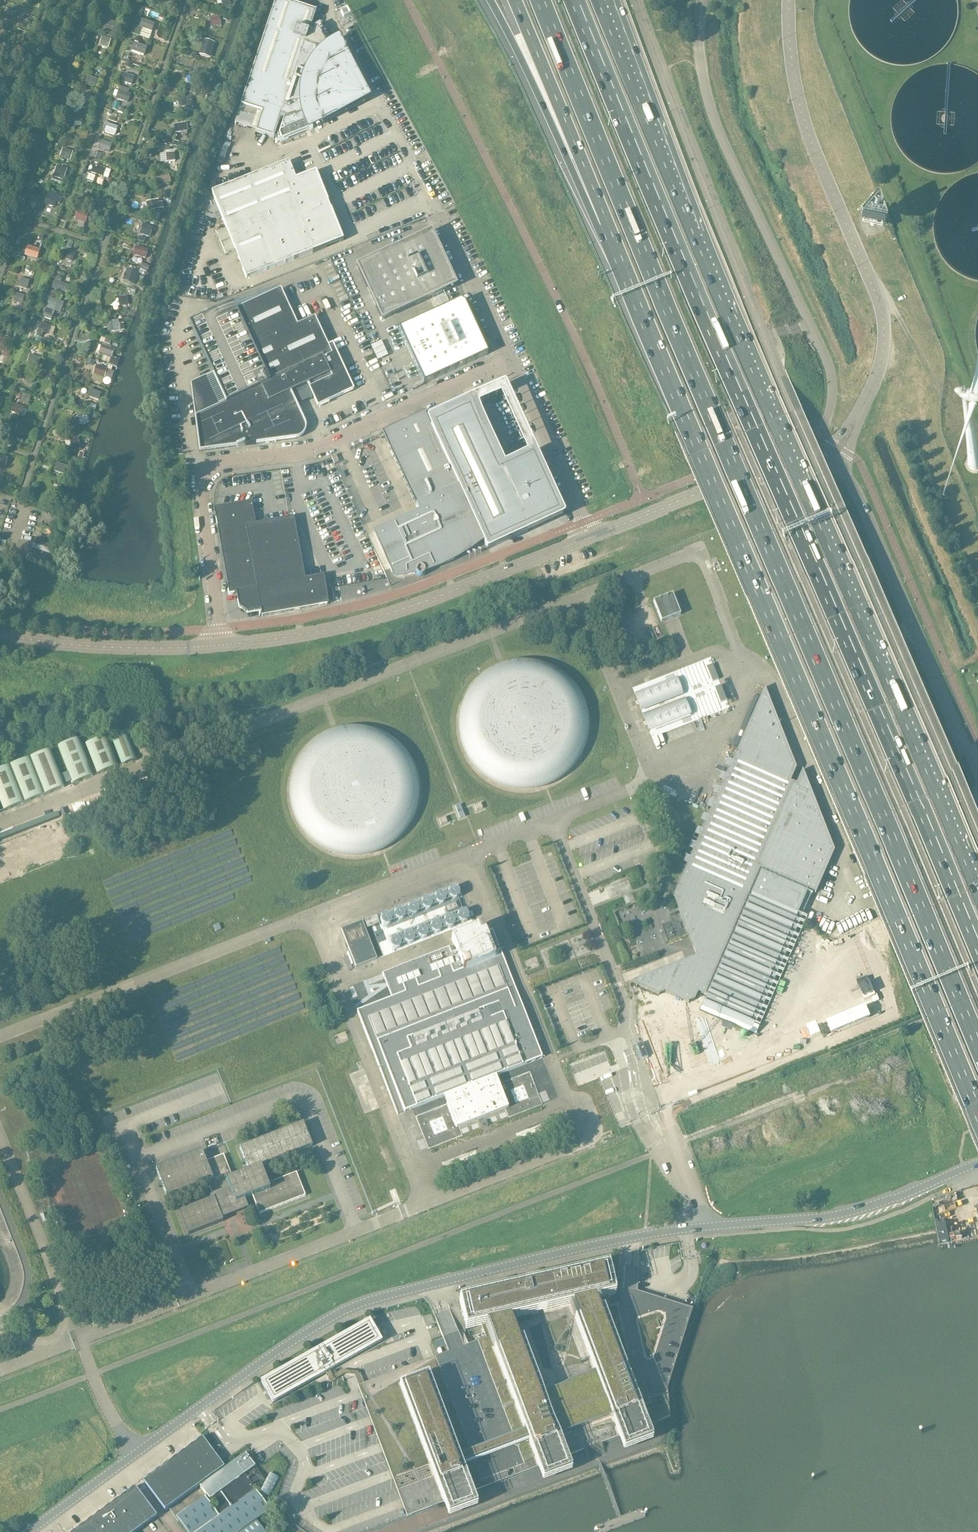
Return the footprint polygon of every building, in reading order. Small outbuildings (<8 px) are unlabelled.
[(229,0),(220,0),(222,8),(231,6),(229,0)] [(241,104),(262,111),(256,131),(256,132),(273,138),(273,139),(274,139),(277,129),(279,124),(281,117),(284,118),(284,120),(282,125),(285,130),(290,128),(296,126),(303,123),(310,120),(311,123),(317,121),(316,118),(321,116),(323,120),(324,122),(368,99),(346,55),(344,56),(340,58),(338,54),(330,42),(326,35),(320,24),(317,26),(314,27),(312,34),(309,33),(311,26),(313,22),(316,11),(315,12),(281,0),(276,0),(241,104)] [(221,26),(220,17),(209,18),(210,27),(221,26)] [(113,31),(116,23),(102,19),(100,27),(113,31)] [(152,33),(155,25),(142,20),(139,29),(152,33)] [(108,49),(111,39),(102,36),(99,46),(108,49)] [(205,39),(200,54),(211,57),(215,43),(205,39)] [(144,56),(147,48),(134,44),(131,52),(144,56)] [(206,83),(203,72),(188,74),(191,85),(206,83)] [(132,86),(135,77),(124,73),(121,82),(132,86)] [(94,88),(97,79),(89,77),(86,86),(94,88)] [(128,103),(130,95),(118,91),(115,99),(128,103)] [(88,104),(91,96),(80,92),(77,101),(88,104)] [(192,106),(191,98),(178,100),(178,108),(192,106)] [(115,135),(117,127),(106,123),(103,132),(115,135)] [(187,132),(185,123),(173,125),(174,134),(187,132)] [(108,152),(111,144),(101,141),(99,149),(108,152)] [(70,161),(73,152),(62,148),(59,157),(70,161)] [(176,161),(175,153),(165,154),(167,162),(176,161)] [(336,231),(325,217),(323,214),(320,210),(318,207),(316,204),(314,200),(313,197),(311,193),(309,189),(308,186),(307,186),(308,187),(300,190),(288,162),(212,192),(226,228),(217,232),(225,254),(235,250),(246,279),(334,243),(336,231)] [(108,179),(111,170),(93,165),(90,173),(108,179)] [(62,180),(66,169),(56,166),(53,177),(62,180)] [(170,184),(168,175),(158,178),(160,186),(170,184)] [(92,205),(95,197),(84,193),(81,202),(92,205)] [(54,209),(57,200),(46,196),(43,205),(54,209)] [(160,208),(158,200),(146,202),(147,211),(160,208)] [(86,223),(88,214),(78,211),(75,219),(86,223)] [(143,225),(140,234),(150,238),(153,228),(143,225)] [(357,267),(381,318),(382,321),(456,286),(431,233),(357,267)] [(37,259),(40,250),(27,246),(24,255),(37,259)] [(146,259),(148,249),(135,246),(133,255),(146,259)] [(73,261),(75,253),(64,250),(62,258),(73,261)] [(127,269),(123,281),(135,285),(139,273),(127,269)] [(27,290),(30,281),(21,278),(18,287),(27,290)] [(68,294),(70,285),(54,280),(52,289),(68,294)] [(233,303),(189,324),(212,375),(226,403),(195,417),(199,451),(199,452),(238,447),(238,446),(245,443),(245,446),(296,440),(296,439),(297,439),(298,439),(299,438),(300,438),(301,437),(302,436),(303,435),(304,435),(304,434),(305,433),(305,431),(305,430),(305,429),(306,428),(305,427),(305,426),(305,425),(305,424),(290,393),(307,385),(318,407),(354,391),(353,390),(332,345),(328,347),(315,318),(297,326),(280,289),(280,290),(236,310),(233,303)] [(22,305),(25,296),(16,293),(14,302),(22,305)] [(61,313),(64,302),(49,297),(45,308),(61,313)] [(128,305),(126,297),(118,298),(119,306),(128,305)] [(487,355),(463,301),(399,330),(424,384),(487,355)] [(120,330),(119,321),(110,322),(111,332),(120,330)] [(51,327),(41,323),(37,335),(42,337),(43,333),(48,335),(51,327)] [(101,344),(99,353),(112,358),(115,349),(101,344)] [(30,354),(27,362),(37,366),(40,357),(30,354)] [(105,366),(94,368),(95,377),(107,375),(105,366)] [(24,371),(21,379),(32,383),(35,375),(24,371)] [(101,392),(89,388),(86,396),(98,401),(101,392)] [(433,426),(431,427),(449,466),(483,539),(484,541),(488,550),(562,515),(534,453),(526,436),(506,392),(469,409),(467,410),(465,410),(433,426)] [(23,393),(20,400),(28,404),(31,396),(23,393)] [(24,407),(21,406),(13,403),(10,412),(21,415),(24,407)] [(88,423),(87,415),(78,416),(80,425),(88,423)] [(420,514),(375,535),(388,563),(395,576),(415,574),(416,575),(417,576),(417,577),(418,577),(419,577),(420,577),(421,577),(422,577),(423,577),(423,576),(424,576),(424,575),(425,574),(425,573),(425,572),(425,571),(430,569),(436,567),(442,565),(448,562),(453,559),(458,556),(467,551),(474,546),(483,539),(449,466),(431,427),(428,422),(419,426),(415,418),(393,428),(382,433),(419,513),(420,514)] [(15,433),(18,424),(7,420),(5,430),(15,433)] [(78,437),(68,439),(72,452),(81,450),(78,437)] [(6,466),(9,457),(0,454),(0,464),(6,466)] [(973,470),(976,470),(977,469),(977,458),(974,457),(971,458),(969,460),(968,463),(968,464),(968,465),(968,466),(969,467),(969,468),(970,469),(971,470),(973,470)] [(65,474),(68,466),(57,463),(55,471),(65,474)] [(58,484),(54,496),(62,499),(66,487),(58,484)] [(214,508),(216,519),(229,594),(236,593),(239,607),(247,612),(261,610),(262,617),(329,604),(324,576),(305,580),(294,518),(256,525),(252,501),(214,508)] [(37,541),(35,548),(46,551),(48,545),(37,541)] [(25,552),(23,558),(46,566),(48,560),(25,552)] [(681,615),(672,594),(653,601),(661,623),(681,615)] [(578,688),(564,673),(544,663),(522,660),(500,664),(481,676),(467,694),(460,715),(460,737),(468,758),(483,775),(501,785),(521,789),(541,787),(560,779),(575,765),(585,747),(589,727),(587,707),(578,688)] [(712,682),(718,680),(712,664),(706,667),(712,682)] [(676,679),(635,695),(641,710),(682,694),(676,679)] [(720,703),(726,700),(721,685),(714,688),(720,703)] [(816,894),(834,851),(802,770),(796,784),(790,782),(796,769),(764,688),(673,896),(697,957),(631,982),(659,994),(665,992),(688,1002),(694,1000),(698,993),(699,993),(705,996),(701,1007),(753,1030),(813,893),(816,894)] [(684,700),(643,715),(649,730),(690,715),(684,700)] [(409,755),(395,740),(375,729),(353,726),(331,731),(312,742),(298,760),(291,781),(291,803),(299,824),(314,841),(331,852),(351,856),(372,854),(391,845),(406,832),(416,814),(420,794),(418,773),(409,755)] [(126,731),(111,737),(122,765),(137,759),(126,731)] [(86,745),(98,775),(119,766),(107,737),(86,745)] [(79,739),(58,747),(73,784),(93,776),(79,739)] [(50,750),(29,758),(0,770),(0,802),(4,812),(44,795),(64,787),(50,750)] [(483,809),(481,803),(474,806),(476,811),(483,809)] [(455,807),(460,819),(465,817),(460,805),(455,807)] [(0,836),(0,841),(59,818),(58,814),(0,836)] [(447,823),(445,817),(439,820),(441,825),(447,823)] [(456,903),(445,907),(447,913),(458,909),(456,903)] [(376,916),(364,921),(367,930),(380,925),(376,916)] [(377,959),(362,921),(341,930),(356,967),(377,959)] [(546,1066),(512,980),(493,931),(486,933),(483,927),(452,939),(456,952),(451,954),(449,948),(382,974),(391,998),(357,1011),(397,1115),(413,1155),(428,1149),(447,1141),(463,1135),(460,1126),(505,1109),(508,1117),(558,1098),(546,1066)] [(688,1008),(646,1025),(663,1066),(668,1064),(663,1074),(670,1077),(675,1067),(677,1072),(718,1055),(702,1014),(697,1016),(696,1016),(705,996),(699,993),(690,1013),(688,1008)] [(642,1043),(637,1045),(638,1049),(642,1059),(648,1057),(644,1047),(642,1043)] [(268,1184),(261,1167),(312,1147),(303,1123),(240,1148),(249,1171),(232,1178),(223,1155),(206,1161),(202,1151),(156,1169),(167,1198),(207,1182),(214,1198),(179,1212),(188,1235),(223,1222),(221,1216),(226,1214),(227,1214),(227,1215),(228,1215),(228,1216),(229,1216),(230,1216),(231,1215),(232,1215),(232,1214),(232,1213),(232,1212),(244,1207),(241,1201),(252,1197),(259,1214),(305,1196),(296,1173),(268,1184)] [(946,1224),(936,1226),(940,1244),(949,1242),(946,1224)] [(670,1379),(692,1309),(691,1309),(682,1306),(671,1303),(637,1292),(639,1256),(623,1255),(622,1279),(620,1303),(609,1307),(606,1297),(615,1295),(612,1279),(609,1266),(528,1284),(459,1300),(460,1306),(465,1329),(466,1330),(467,1329),(481,1326),(485,1338),(468,1345),(468,1346),(464,1347),(464,1346),(463,1347),(450,1309),(449,1309),(445,1311),(438,1313),(434,1315),(448,1352),(435,1358),(358,1386),(407,1517),(432,1507),(436,1506),(444,1503),(472,1492),(483,1488),(502,1481),(508,1479),(515,1476),(516,1476),(536,1468),(538,1467),(538,1468),(538,1469),(543,1482),(571,1472),(566,1459),(566,1458),(566,1457),(583,1450),(602,1443),(619,1437),(619,1438),(625,1452),(651,1442),(652,1441),(647,1428),(647,1427),(649,1426),(654,1424),(658,1422),(660,1422),(669,1418),(667,1395),(667,1389),(670,1379)] [(370,1320),(260,1381),(266,1391),(270,1399),(273,1403),(382,1342),(380,1338),(375,1329),(370,1320)] [(165,1511),(215,1473),(224,1467),(202,1438),(143,1481),(165,1511)] [(270,1473),(262,1491),(270,1495),(279,1477),(270,1473)] [(140,1528),(157,1517),(135,1487),(73,1531),(136,1531),(140,1528)]
